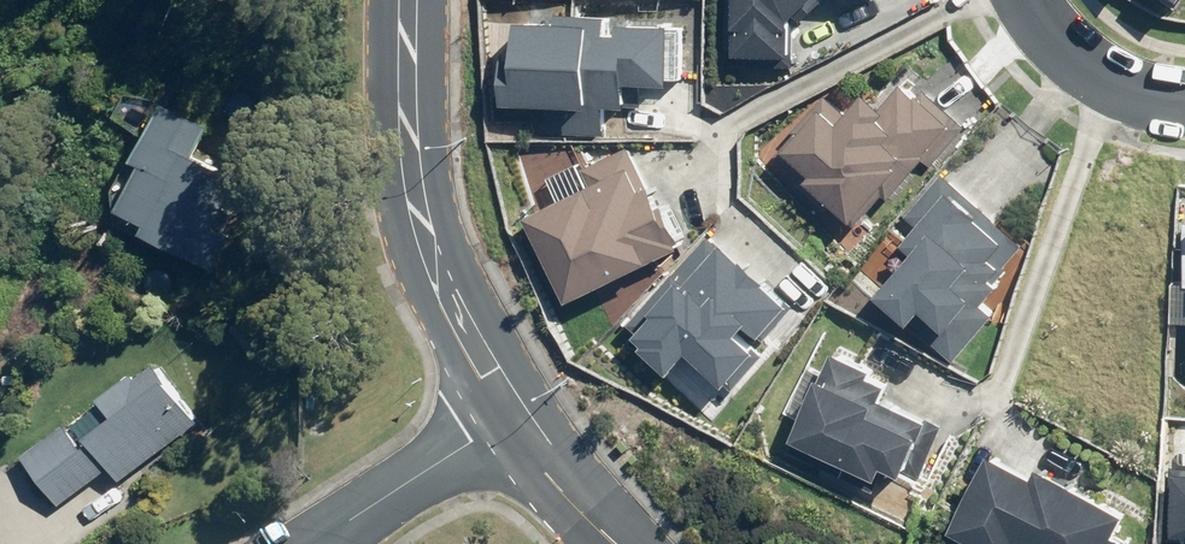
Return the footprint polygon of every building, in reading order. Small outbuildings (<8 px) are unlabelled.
[(786,60),(788,21),(811,0),(735,0),(734,58),(786,60)] [(1174,8),(1180,0),(1164,0),(1174,8)] [(664,88),(666,30),(617,28),(616,38),(604,38),(604,17),(554,16),(554,28),(513,26),(509,62),(499,61),(498,107),(548,109),(548,134),(602,135),(603,109),(622,109),(622,87),(664,88)] [(799,180),(854,230),(882,199),(886,202),(922,161),(929,167),(964,127),(924,92),(914,103),(899,89),(876,114),(860,100),(845,116),(825,99),(794,133),(797,135),(778,156),(801,177),(799,180)] [(213,124),(167,99),(136,156),(145,162),(120,207),(148,222),(144,230),(216,268),(234,236),(217,226),(245,174),(199,150),(213,124)] [(623,174),(507,229),(548,311),(672,248),(645,188),(635,193),(623,174)] [(951,361),(989,317),(977,307),(995,286),(991,283),(1021,247),(940,178),(907,217),(919,227),(900,248),(910,257),(872,301),(904,328),(908,324),(951,361)] [(1184,228),(1181,288),(1171,288),(1169,323),(1184,324),(1184,228)] [(704,245),(619,339),(664,377),(680,359),(717,393),(749,356),(731,340),(741,330),(756,344),(781,312),(704,245)] [(792,445),(789,453),(873,493),(882,473),(895,480),(913,442),(916,443),(924,427),(877,404),(883,391),(866,382),(869,376),(830,357),(824,371),(810,365),(787,414),(800,420),(789,444),(792,445)] [(121,480),(199,420),(154,363),(136,376),(132,371),(99,395),(112,413),(86,433),(93,442),(86,447),(67,422),(23,455),(61,504),(111,467),(121,480)] [(947,535),(965,543),(1116,543),(1110,541),(1121,521),(1034,475),(1029,483),(987,461),(947,535)] [(1173,468),(1171,525),(1174,525),(1174,538),(1184,539),(1184,469),(1173,468)]
